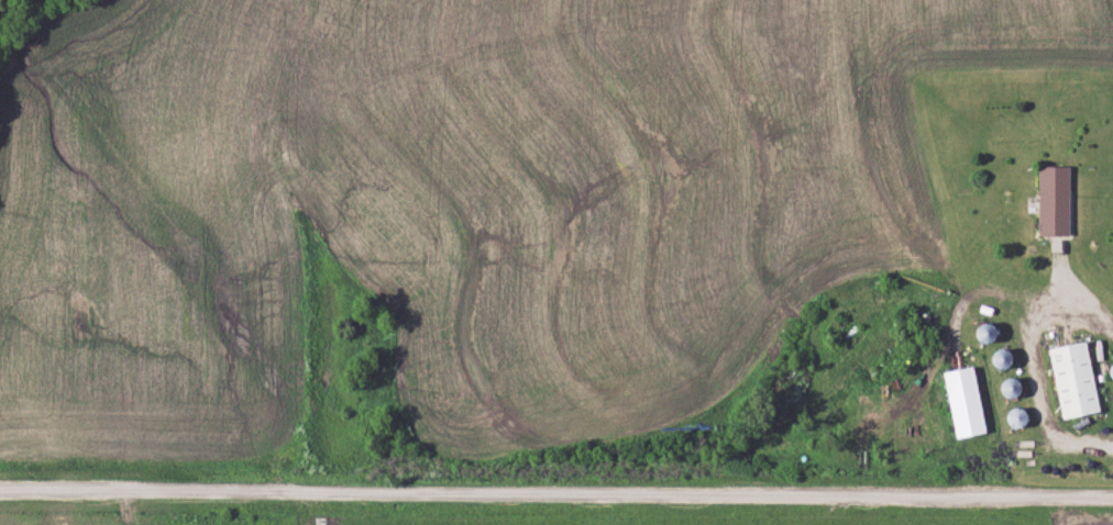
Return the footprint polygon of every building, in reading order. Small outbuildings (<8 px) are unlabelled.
[(1073,165),(1042,165),(1042,234),(1073,234),(1073,165)] [(1091,341),(1052,348),(1064,420),(1103,413),(1091,341)] [(989,434),(978,367),(949,371),(960,439),(989,434)]
